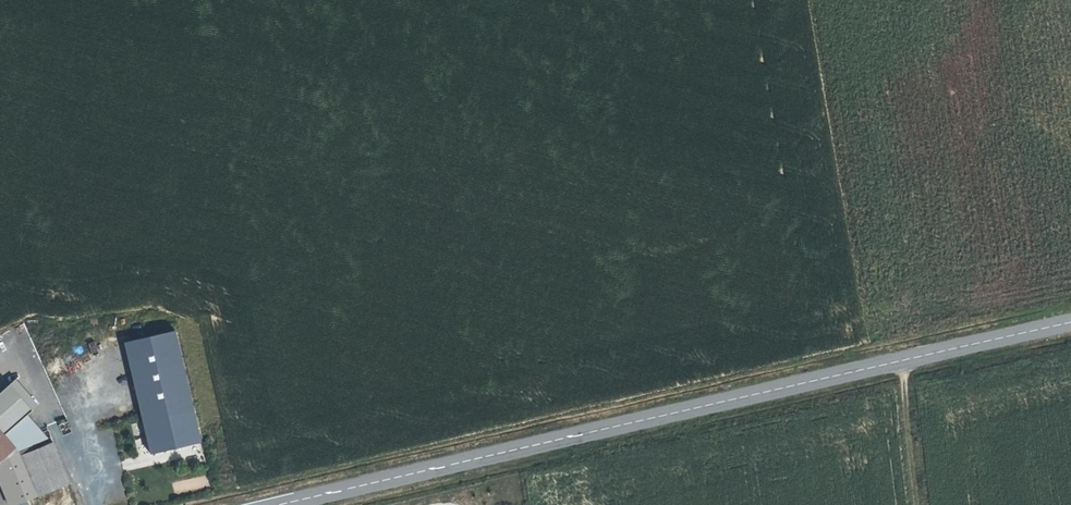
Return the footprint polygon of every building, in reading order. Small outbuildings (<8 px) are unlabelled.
[(124,342),(151,453),(201,442),(175,330),(124,342)] [(0,385),(0,420),(21,442),(34,430),(41,422),(25,406),(34,397),(12,374),(0,385)] [(21,442),(0,420),(0,461),(21,442)] [(0,461),(0,465),(19,504),(72,480),(53,436),(42,439),(34,430),(21,442),(0,461)] [(176,493),(188,491),(186,482),(174,484),(176,493)]
